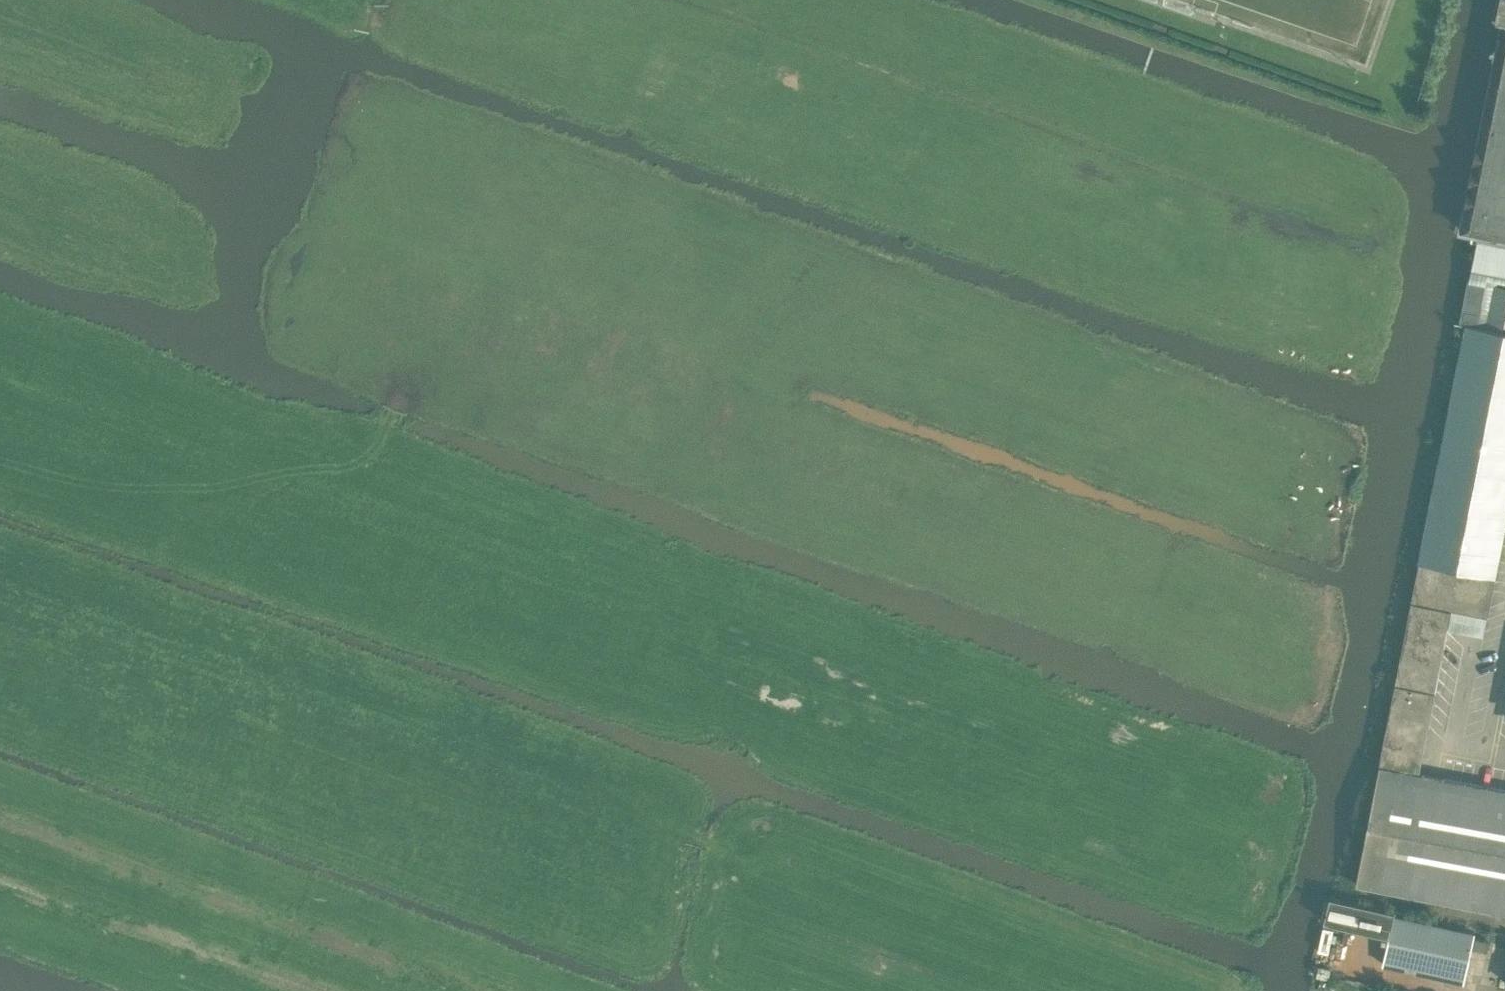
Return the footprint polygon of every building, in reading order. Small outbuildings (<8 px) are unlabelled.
[(1496,15),(1504,17),(1461,228),(1504,237),(1504,0),(1499,0),(1496,15)] [(1478,240),(1473,268),(1504,274),(1504,245),(1478,240)] [(1476,326),(1485,284),(1470,281),(1462,323),(1468,324),(1432,501),(1504,515),(1504,331),(1476,326)] [(1504,527),(1504,515),(1432,501),(1356,883),(1504,912),(1504,790),(1419,773),(1451,608),(1488,615),(1504,527)] [(1395,912),(1330,897),(1329,899),(1326,898),(1324,908),(1327,909),(1327,911),(1323,910),(1321,920),(1324,920),(1324,922),(1389,937),(1384,963),(1464,981),(1474,932),(1394,914),(1395,912)] [(1476,933),(1472,948),(1483,950),(1486,935),(1476,933)]
